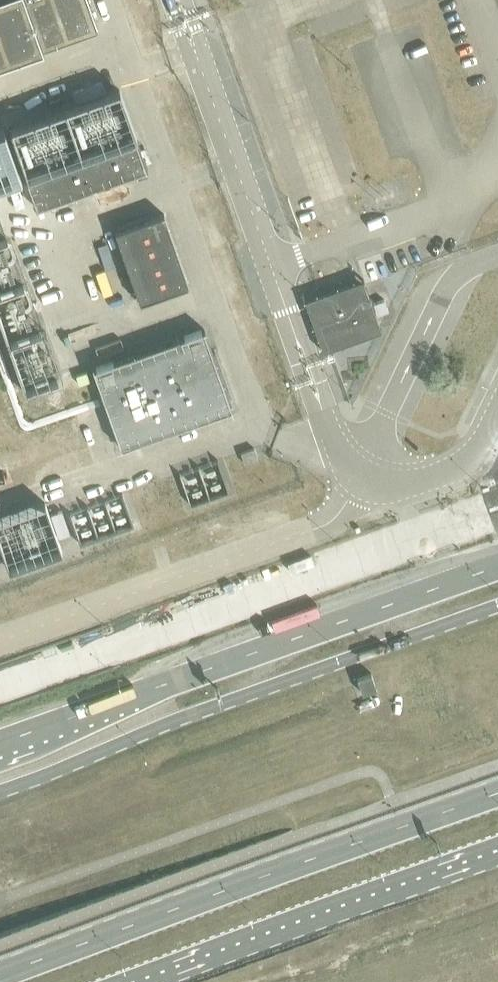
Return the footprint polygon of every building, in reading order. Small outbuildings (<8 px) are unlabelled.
[(41,45),(95,26),(95,25),(93,20),(91,14),(91,13),(86,0),(0,0),(0,60),(41,45)] [(0,134),(0,188),(20,181),(4,132),(0,134)] [(28,178),(26,179),(36,207),(147,169),(141,154),(136,140),(82,160),(28,178)] [(25,287),(0,216),(0,296),(25,287)] [(142,308),(190,291),(165,220),(116,237),(142,308)] [(359,321),(375,315),(366,291),(353,296),(353,293),(351,294),(349,290),(315,301),(329,340),(362,328),(359,321)] [(232,408),(204,329),(92,368),(120,447),(232,408)] [(254,447),(240,452),(244,464),(258,459),(254,447)] [(0,519),(0,547),(8,569),(61,550),(44,503),(0,519)] [(370,673),(357,678),(362,693),(376,688),(370,673)]
